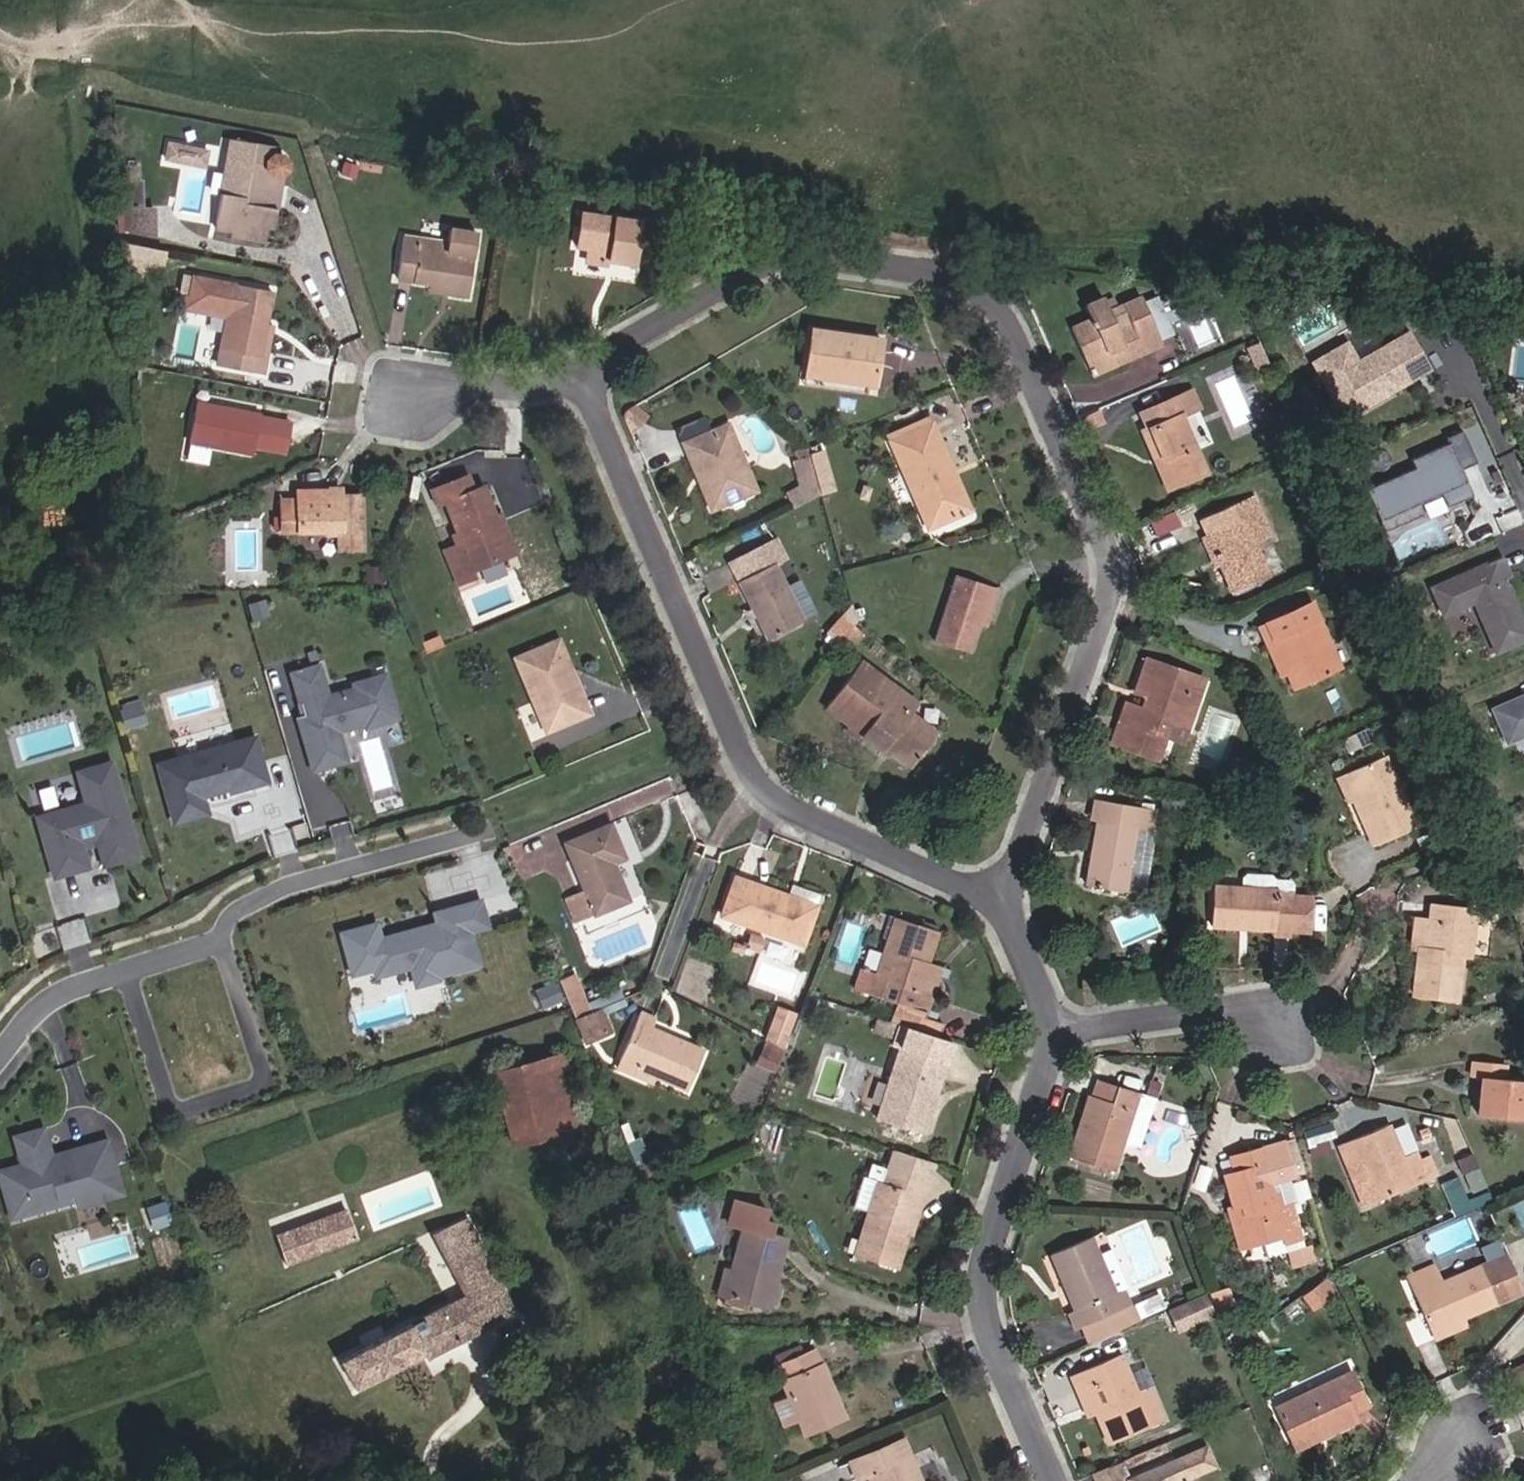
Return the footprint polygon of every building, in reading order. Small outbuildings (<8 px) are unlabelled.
[(167,139),(164,160),(206,166),(210,146),(167,139)] [(271,208),(265,207),(270,180),(276,181),(278,180),(280,179),(281,178),(283,176),(284,174),(285,172),(285,170),(285,168),(284,165),(283,164),(282,161),(280,160),(279,159),(277,158),(278,154),(230,145),(223,178),(244,182),(241,200),(220,195),(214,228),(236,231),(238,221),(268,226),(271,208)] [(133,169),(128,225),(154,229),(157,200),(149,199),(152,173),(146,172),(148,155),(132,153),(131,169),(133,169)] [(223,178),(220,195),(241,200),(244,182),(223,178)] [(271,208),(276,181),(270,180),(265,207),(271,208)] [(633,264),(639,222),(579,213),(575,246),(584,247),(582,259),(602,262),(604,252),(616,254),(615,261),(633,264)] [(454,228),(451,252),(435,250),(434,258),(418,255),(419,248),(420,239),(402,236),(397,278),(427,282),(452,285),(450,295),(467,298),(477,231),(454,228)] [(420,239),(419,248),(418,255),(434,258),(435,250),(451,252),(452,240),(420,235),(420,239)] [(426,292),(450,295),(452,285),(427,282),(426,292)] [(267,293),(229,286),(216,350),(213,364),(261,375),(264,359),(254,357),(260,326),(267,293)] [(1128,358),(1119,335),(1104,298),(1086,306),(1093,322),(1073,330),(1085,360),(1104,353),(1109,366),(1128,358)] [(1133,329),(1142,352),(1162,344),(1144,300),(1124,308),(1133,329)] [(807,369),(876,382),(884,339),(815,325),(807,369)] [(270,328),(260,326),(254,357),(264,359),(270,328)] [(1133,329),(1119,335),(1128,358),(1142,352),(1133,329)] [(1345,419),(1413,382),(1404,364),(1420,356),(1410,337),(1358,365),(1348,346),(1315,364),(1345,419)] [(147,346),(145,360),(158,363),(161,349),(147,346)] [(1090,373),(1109,366),(1104,353),(1085,360),(1090,373)] [(1429,373),(1420,356),(1404,364),(1413,382),(1429,373)] [(873,394),(876,382),(807,369),(804,381),(873,394)] [(1162,458),(1173,485),(1205,471),(1180,413),(1198,406),(1190,391),(1139,411),(1146,429),(1140,432),(1153,462),(1162,458)] [(256,414),(191,403),(184,442),(248,453),(249,450),(255,417),(256,414)] [(1084,419),(1088,429),(1101,424),(1097,414),(1084,419)] [(255,417),(249,450),(279,456),(285,423),(255,417)] [(892,442),(898,455),(936,437),(930,424),(892,442)] [(727,425),(683,444),(696,474),(704,470),(712,486),(704,490),(711,506),(755,486),(727,425)] [(1474,498),(1463,471),(1477,465),(1464,434),(1448,441),(1450,446),(1414,462),(1417,470),(1370,491),(1387,532),(1426,515),(1421,505),(1444,495),(1450,508),(1474,498)] [(936,437),(898,455),(933,526),(971,508),(936,437)] [(818,451),(806,455),(807,457),(814,480),(818,494),(830,491),(818,451)] [(800,487),(814,480),(807,457),(795,461),(800,487)] [(1164,488),(1173,485),(1162,458),(1153,462),(1164,488)] [(484,524),(499,520),(484,488),(477,491),(470,474),(434,490),(440,506),(447,503),(463,542),(448,549),(462,585),(482,576),(480,572),(506,561),(500,542),(493,544),(484,524)] [(785,493),(793,509),(819,496),(818,494),(814,480),(800,487),(785,493)] [(337,537),(338,547),(338,554),(363,553),(361,502),(340,502),(339,491),(294,493),(295,503),(278,505),(280,540),(316,539),(337,537)] [(1224,563),(1236,589),(1274,574),(1258,539),(1272,533),(1256,492),(1227,505),(1234,524),(1211,533),(1224,563)] [(504,518),(499,520),(484,524),(493,544),(500,542),(506,561),(519,555),(504,518)] [(1218,565),(1224,563),(1211,533),(1204,536),(1218,565)] [(316,548),(338,547),(337,537),(316,539),(316,548)] [(779,537),(728,561),(769,639),(803,622),(773,565),(789,557),(779,537)] [(1511,578),(1502,559),(1488,565),(1497,585),(1505,581),(1511,578)] [(1505,581),(1497,585),(1488,565),(1430,589),(1442,617),(1474,604),(1495,655),(1523,643),(1523,625),(1505,581)] [(364,571),(364,588),(382,587),(382,571),(364,571)] [(997,591),(955,576),(928,641),(971,657),(997,591)] [(1267,616),(1289,663),(1299,685),(1340,667),(1319,617),(1310,596),(1267,616)] [(828,636),(839,646),(858,626),(846,616),(828,636)] [(1278,668),(1289,663),(1267,616),(1256,620),(1278,668)] [(858,626),(839,646),(847,652),(865,632),(858,626)] [(562,641),(519,659),(550,731),(586,716),(569,679),(576,675),(562,641)] [(1152,691),(1146,705),(1126,697),(1120,713),(1111,734),(1112,734),(1158,752),(1166,731),(1172,715),(1188,722),(1205,676),(1148,654),(1136,684),(1152,691)] [(916,702),(858,656),(821,703),(844,721),(841,724),(856,736),(861,730),(881,746),(885,741),(910,762),(936,730),(910,709),(916,702)] [(399,721),(386,678),(360,686),(361,690),(334,698),(325,667),(293,676),(305,718),(299,719),(314,773),(332,767),(327,748),(342,744),(338,733),(366,725),(367,729),(399,721)] [(592,713),(576,675),(569,679),(586,716),(592,713)] [(1491,711),(1505,745),(1523,737),(1523,697),(1491,711)] [(255,740),(160,767),(176,824),(200,818),(195,801),(204,798),(231,791),(232,793),(268,784),(255,740)] [(342,744),(327,748),(332,767),(347,763),(342,744)] [(1365,795),(1357,799),(1378,841),(1418,821),(1383,752),(1351,767),(1365,795)] [(87,805),(39,819),(56,879),(89,869),(82,844),(97,839),(103,842),(110,867),(139,858),(112,764),(79,775),(87,805)] [(1343,771),(1357,799),(1365,795),(1351,767),(1343,771)] [(1097,820),(1100,798),(1090,796),(1086,818),(1095,820),(1097,820)] [(195,801),(200,818),(208,815),(204,798),(195,801)] [(1156,806),(1100,798),(1097,820),(1095,820),(1087,885),(1124,890),(1133,825),(1154,828),(1156,806)] [(611,826),(567,845),(585,888),(568,896),(578,921),(633,898),(616,862),(627,858),(611,826)] [(1248,873),(1247,884),(1279,886),(1293,888),(1293,880),(1289,876),(1280,875),(1276,871),(1252,870),(1248,873)] [(1247,884),(1218,882),(1215,922),(1273,926),(1273,930),(1291,931),(1291,925),(1310,926),(1312,893),(1293,893),(1293,888),(1279,886),(1247,884)] [(738,885),(725,922),(805,951),(822,902),(794,892),(790,904),(738,885)] [(378,926),(343,935),(354,976),(375,970),(378,978),(412,969),(433,964),(437,979),(480,968),(471,934),(489,930),(482,904),(436,916),(439,926),(424,930),(425,934),(414,937),(413,933),(382,941),(378,926)] [(1413,948),(1413,949),(1408,992),(1455,997),(1459,956),(1466,956),(1471,909),(1429,905),(1426,920),(1423,948),(1413,948)] [(902,919),(884,970),(863,964),(854,988),(901,1005),(926,1013),(941,969),(929,965),(941,934),(902,919)] [(1402,949),(1413,949),(1413,948),(1423,948),(1426,920),(1406,919),(1402,949)] [(65,947),(90,941),(89,933),(74,936),(71,923),(61,925),(65,947)] [(768,948),(754,944),(750,958),(764,961),(768,948)] [(437,979),(433,964),(412,969),(417,988),(438,982),(437,979)] [(1100,976),(1084,976),(1084,988),(1100,989),(1100,976)] [(562,985),(541,987),(543,1006),(564,1003),(562,985)] [(576,1020),(592,1013),(584,993),(568,1000),(576,1020)] [(592,1013),(576,1020),(587,1043),(605,1036),(594,1012),(592,1013)] [(659,1074),(692,1087),(706,1048),(685,1039),(683,1043),(669,1038),(670,1034),(656,1028),(658,1020),(641,1013),(623,1059),(659,1074)] [(871,1026),(888,1032),(892,1019),(875,1014),(871,1026)] [(783,1018),(775,1037),(790,1043),(798,1024),(783,1018)] [(924,1135),(938,1091),(948,1062),(903,1047),(880,1121),(924,1135)] [(560,1056),(543,1062),(561,1134),(578,1129),(560,1056)] [(1498,1060),(1466,1058),(1464,1073),(1475,1074),(1474,1111),(1520,1114),(1522,1077),(1497,1076),(1498,1060)] [(659,1074),(623,1059),(620,1066),(656,1081),(659,1074)] [(493,1074),(512,1147),(561,1134),(543,1062),(493,1074)] [(1064,1150),(1111,1165),(1123,1132),(1140,1085),(1097,1071),(1090,1090),(1085,1088),(1080,1104),(1084,1106),(1077,1126),(1073,1125),(1064,1150)] [(1140,1085),(1123,1132),(1136,1136),(1151,1089),(1140,1085)] [(947,1094),(938,1091),(924,1135),(934,1139),(947,1094)] [(1385,1118),(1348,1135),(1375,1195),(1437,1168),(1428,1148),(1418,1153),(1414,1146),(1401,1152),(1385,1118)] [(44,1131),(15,1139),(24,1170),(17,1172),(17,1169),(0,1173),(0,1176),(10,1212),(27,1207),(38,1212),(54,1207),(59,1198),(97,1187),(99,1195),(120,1188),(107,1143),(71,1153),(73,1158),(59,1163),(52,1159),(44,1131)] [(1375,1195),(1348,1135),(1336,1140),(1362,1201),(1375,1195)] [(1258,1143),(1227,1151),(1231,1165),(1222,1167),(1232,1199),(1241,1196),(1244,1205),(1240,1207),(1249,1236),(1281,1226),(1283,1234),(1299,1230),(1289,1197),(1295,1196),(1288,1174),(1269,1179),(1258,1143)] [(893,1169),(929,1180),(934,1163),(899,1150),(893,1169)] [(862,1239),(903,1252),(911,1229),(908,1227),(914,1209),(922,1212),(931,1181),(929,1180),(893,1169),(874,1163),(871,1175),(865,1173),(857,1200),(873,1205),(862,1239)] [(1456,1169),(1439,1176),(1450,1200),(1467,1193),(1456,1169)] [(724,1215),(733,1219),(703,1285),(748,1304),(778,1237),(768,1234),(774,1220),(765,1217),(769,1208),(733,1193),(724,1215)] [(1239,1240),(1249,1236),(1240,1207),(1244,1205),(1241,1196),(1232,1199),(1226,1201),(1239,1240)] [(164,1205),(150,1210),(157,1230),(171,1225),(164,1205)] [(908,1227),(911,1229),(916,1230),(922,1212),(914,1209),(908,1227)] [(347,1211),(276,1236),(287,1266),(357,1240),(347,1211)] [(462,1218),(417,1240),(448,1304),(339,1362),(354,1391),(433,1350),(436,1356),(513,1314),(462,1218)] [(1079,1299),(1074,1302),(1080,1319),(1136,1295),(1129,1278),(1134,1276),(1116,1234),(1102,1239),(1094,1222),(1054,1239),(1079,1299)] [(1288,1245),(1292,1257),(1311,1251),(1308,1240),(1288,1245)] [(212,1264),(217,1278),(227,1274),(222,1259),(212,1264)] [(1407,1272),(1429,1326),(1462,1312),(1493,1299),(1479,1266),(1442,1280),(1434,1261),(1407,1272)] [(1303,1288),(1311,1299),(1332,1283),(1324,1272),(1303,1288)] [(1144,1304),(1169,1293),(1163,1281),(1139,1292),(1144,1304)] [(1204,1287),(1164,1304),(1173,1325),(1212,1309),(1204,1287)] [(1133,1297),(1085,1317),(1092,1332),(1140,1312),(1133,1297)] [(1465,1320),(1462,1312),(1429,1326),(1432,1333),(1465,1320)] [(1122,1345),(1079,1362),(1099,1406),(1112,1434),(1154,1416),(1139,1383),(1122,1345)] [(816,1346),(777,1361),(806,1430),(845,1413),(816,1346)] [(1099,1406),(1079,1362),(1070,1366),(1091,1410),(1099,1406)] [(1318,1421),(1320,1426),(1351,1412),(1349,1404),(1366,1396),(1351,1364),(1274,1399),(1289,1433),(1318,1421)] [(1139,1383),(1154,1416),(1168,1410),(1153,1377),(1139,1383)] [(1291,1438),(1320,1426),(1318,1421),(1289,1433),(1291,1438)] [(870,1471),(875,1480),(918,1480),(913,1471),(910,1472),(904,1459),(913,1455),(905,1435),(851,1458),(858,1476),(870,1471)] [(1133,1480),(1178,1480),(1174,1472),(1216,1455),(1207,1435),(1128,1468),(1133,1480)] [(1105,1480),(1110,1480),(1119,1477),(1113,1458),(1098,1464),(1105,1480)]
